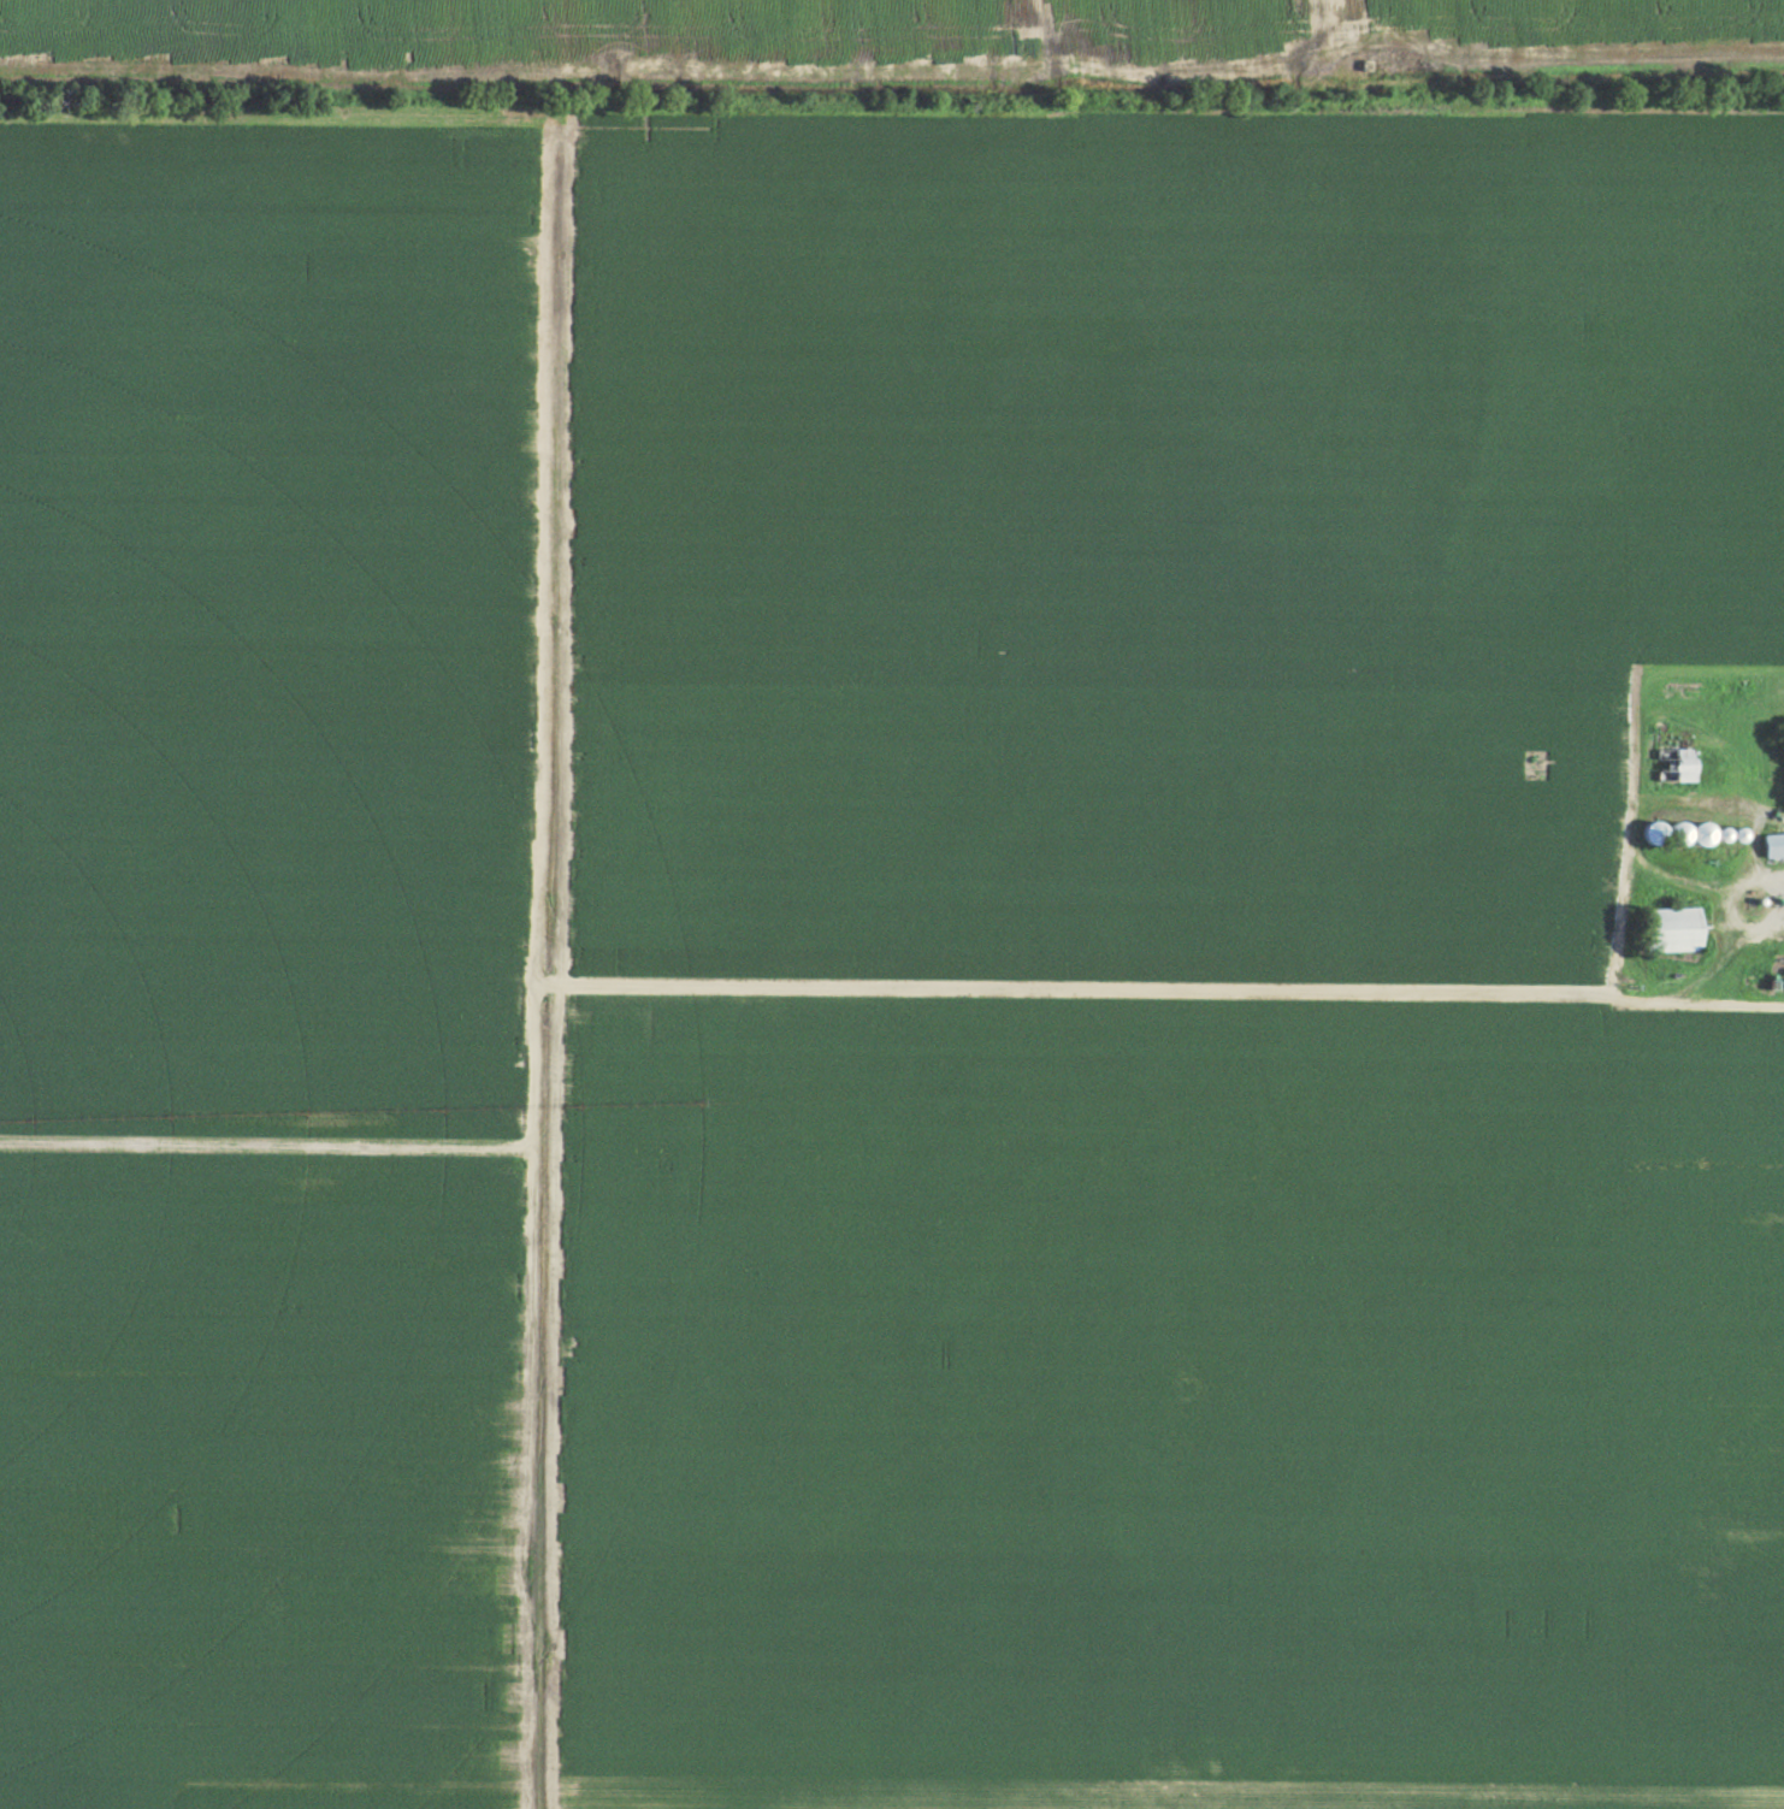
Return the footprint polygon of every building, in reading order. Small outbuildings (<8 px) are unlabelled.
[(1783,859),(1783,836),(1762,837),(1763,859),(1783,859)] [(1698,910),(1644,912),(1645,953),(1699,951),(1698,910)]
